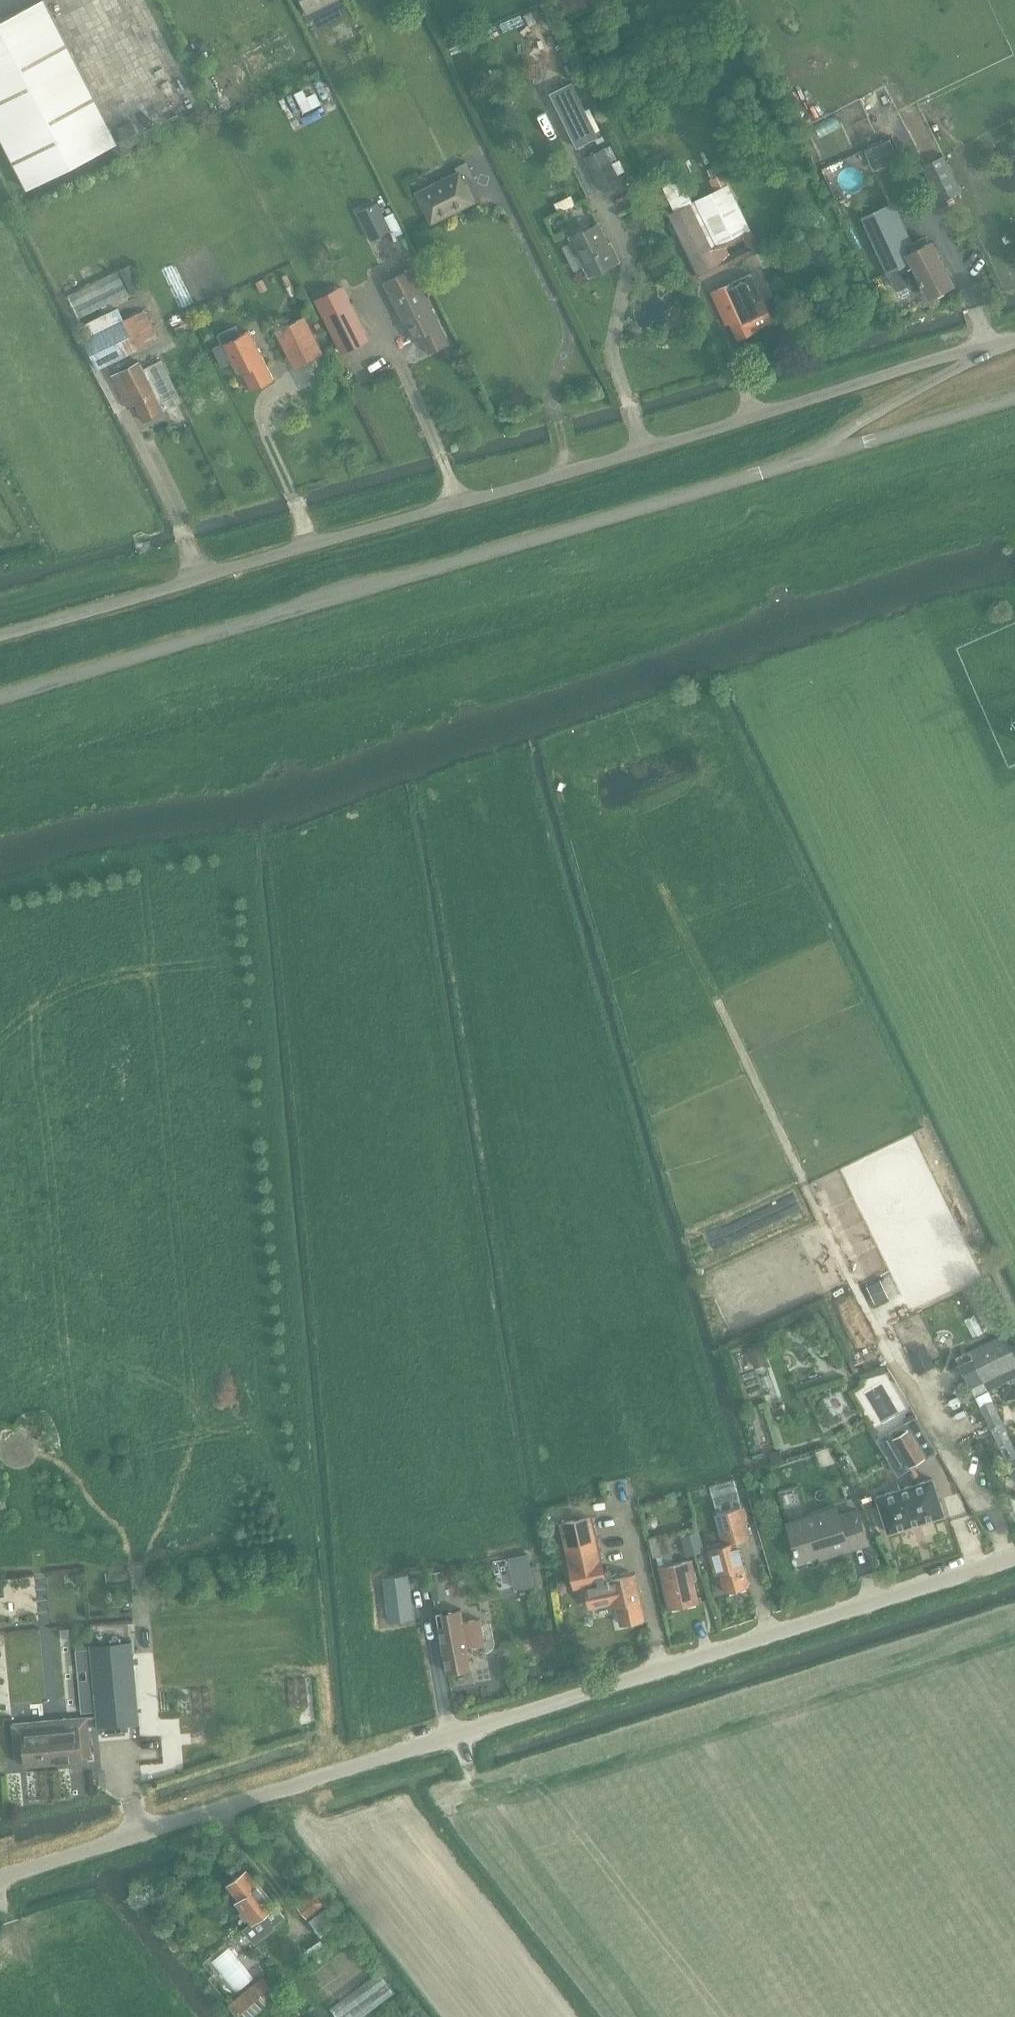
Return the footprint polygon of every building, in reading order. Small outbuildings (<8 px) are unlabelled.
[(0,21),(0,131),(29,187),(119,141),(46,0),(41,0),(0,21)] [(338,0),(300,0),(307,15),(338,0)] [(201,41),(195,44),(200,53),(209,48),(206,43),(201,41)] [(588,117),(567,127),(577,147),(598,136),(588,117)] [(604,147),(584,157),(599,189),(619,180),(604,147)] [(925,163),(938,200),(962,192),(949,155),(925,163)] [(417,193),(432,223),(474,202),(465,183),(474,178),(466,162),(455,167),(458,173),(417,193)] [(682,175),(661,185),(674,211),(668,213),(701,280),(760,251),(749,230),(751,229),(719,163),(704,170),(719,200),(699,210),(682,175)] [(392,230),(377,202),(357,213),(371,241),(392,230)] [(931,296),(953,286),(939,256),(943,254),(937,242),(910,254),(888,207),(862,219),(894,288),(908,281),(914,292),(926,287),(931,296)] [(589,276),(618,262),(609,243),(610,243),(599,222),(569,237),(571,242),(564,246),(575,269),(584,264),(589,276)] [(143,260),(69,291),(79,315),(153,284),(143,260)] [(387,282),(395,297),(415,338),(423,334),(431,351),(451,341),(415,268),(387,282)] [(750,274),(712,292),(726,325),(731,323),(738,338),(757,330),(756,328),(772,321),(750,274)] [(343,287),(315,301),(341,352),(369,338),(343,287)] [(143,310),(122,320),(137,350),(158,340),(143,310)] [(325,352),(307,317),(275,333),(293,368),(325,352)] [(137,350),(122,320),(83,338),(98,368),(137,350)] [(225,343),(215,348),(225,367),(235,362),(240,374),(248,370),(257,388),(275,379),(251,330),(242,334),(237,325),(220,334),(225,343)] [(137,403),(146,420),(164,412),(140,362),(114,374),(130,407),(137,403)] [(877,1281),(868,1286),(875,1302),(884,1297),(877,1281)] [(969,1352),(983,1381),(1014,1365),(1014,1355),(1005,1334),(969,1352)] [(759,1343),(748,1347),(754,1364),(765,1360),(759,1343)] [(909,1429),(893,1439),(909,1467),(925,1457),(909,1429)] [(780,1451),(769,1454),(772,1462),(782,1459),(780,1451)] [(933,1478),(876,1496),(888,1532),(944,1514),(933,1478)] [(725,1591),(748,1585),(737,1542),(750,1538),(741,1507),(715,1514),(722,1545),(707,1549),(715,1575),(720,1573),(725,1591)] [(830,1549),(832,1554),(867,1543),(857,1510),(839,1516),(836,1508),(788,1523),(799,1559),(830,1549)] [(592,1515),(560,1521),(570,1565),(574,1588),(584,1586),(589,1609),(610,1604),(611,1606),(616,1605),(620,1624),(644,1619),(635,1574),(606,1580),(595,1529),(592,1516),(592,1515)] [(646,1518),(645,1522),(646,1526),(649,1528),(653,1528),(656,1526),(658,1522),(656,1518),(653,1516),(649,1516),(646,1518)] [(700,1530),(681,1536),(687,1556),(705,1551),(700,1530)] [(527,1554),(511,1557),(517,1589),(533,1586),(527,1554)] [(660,1567),(669,1608),(698,1601),(691,1574),(694,1573),(691,1561),(660,1567)] [(441,1572),(429,1574),(434,1599),(445,1597),(441,1572)] [(408,1574),(384,1577),(389,1621),(413,1618),(408,1574)] [(466,1646),(484,1643),(480,1619),(463,1622),(461,1609),(436,1613),(447,1672),(470,1668),(466,1646)] [(131,1642),(91,1646),(97,1717),(98,1726),(139,1722),(131,1642)] [(87,1717),(12,1724),(15,1761),(25,1761),(25,1765),(81,1760),(81,1755),(90,1755),(88,1727),(98,1726),(97,1717),(87,1718),(87,1717)] [(92,1793),(92,1782),(74,1781),(73,1792),(92,1793)] [(253,1941),(284,1917),(247,1870),(228,1885),(239,1900),(235,1903),(252,1923),(244,1929),(253,1941)] [(324,1904),(313,1889),(296,1902),(307,1917),(324,1904)] [(234,1942),(212,1961),(239,1992),(261,1972),(234,1942)] [(332,2006),(340,2016),(361,2016),(397,1990),(381,1969),(332,2006)] [(267,2001),(253,1985),(228,2005),(238,2016),(248,2016),(267,2001)]
